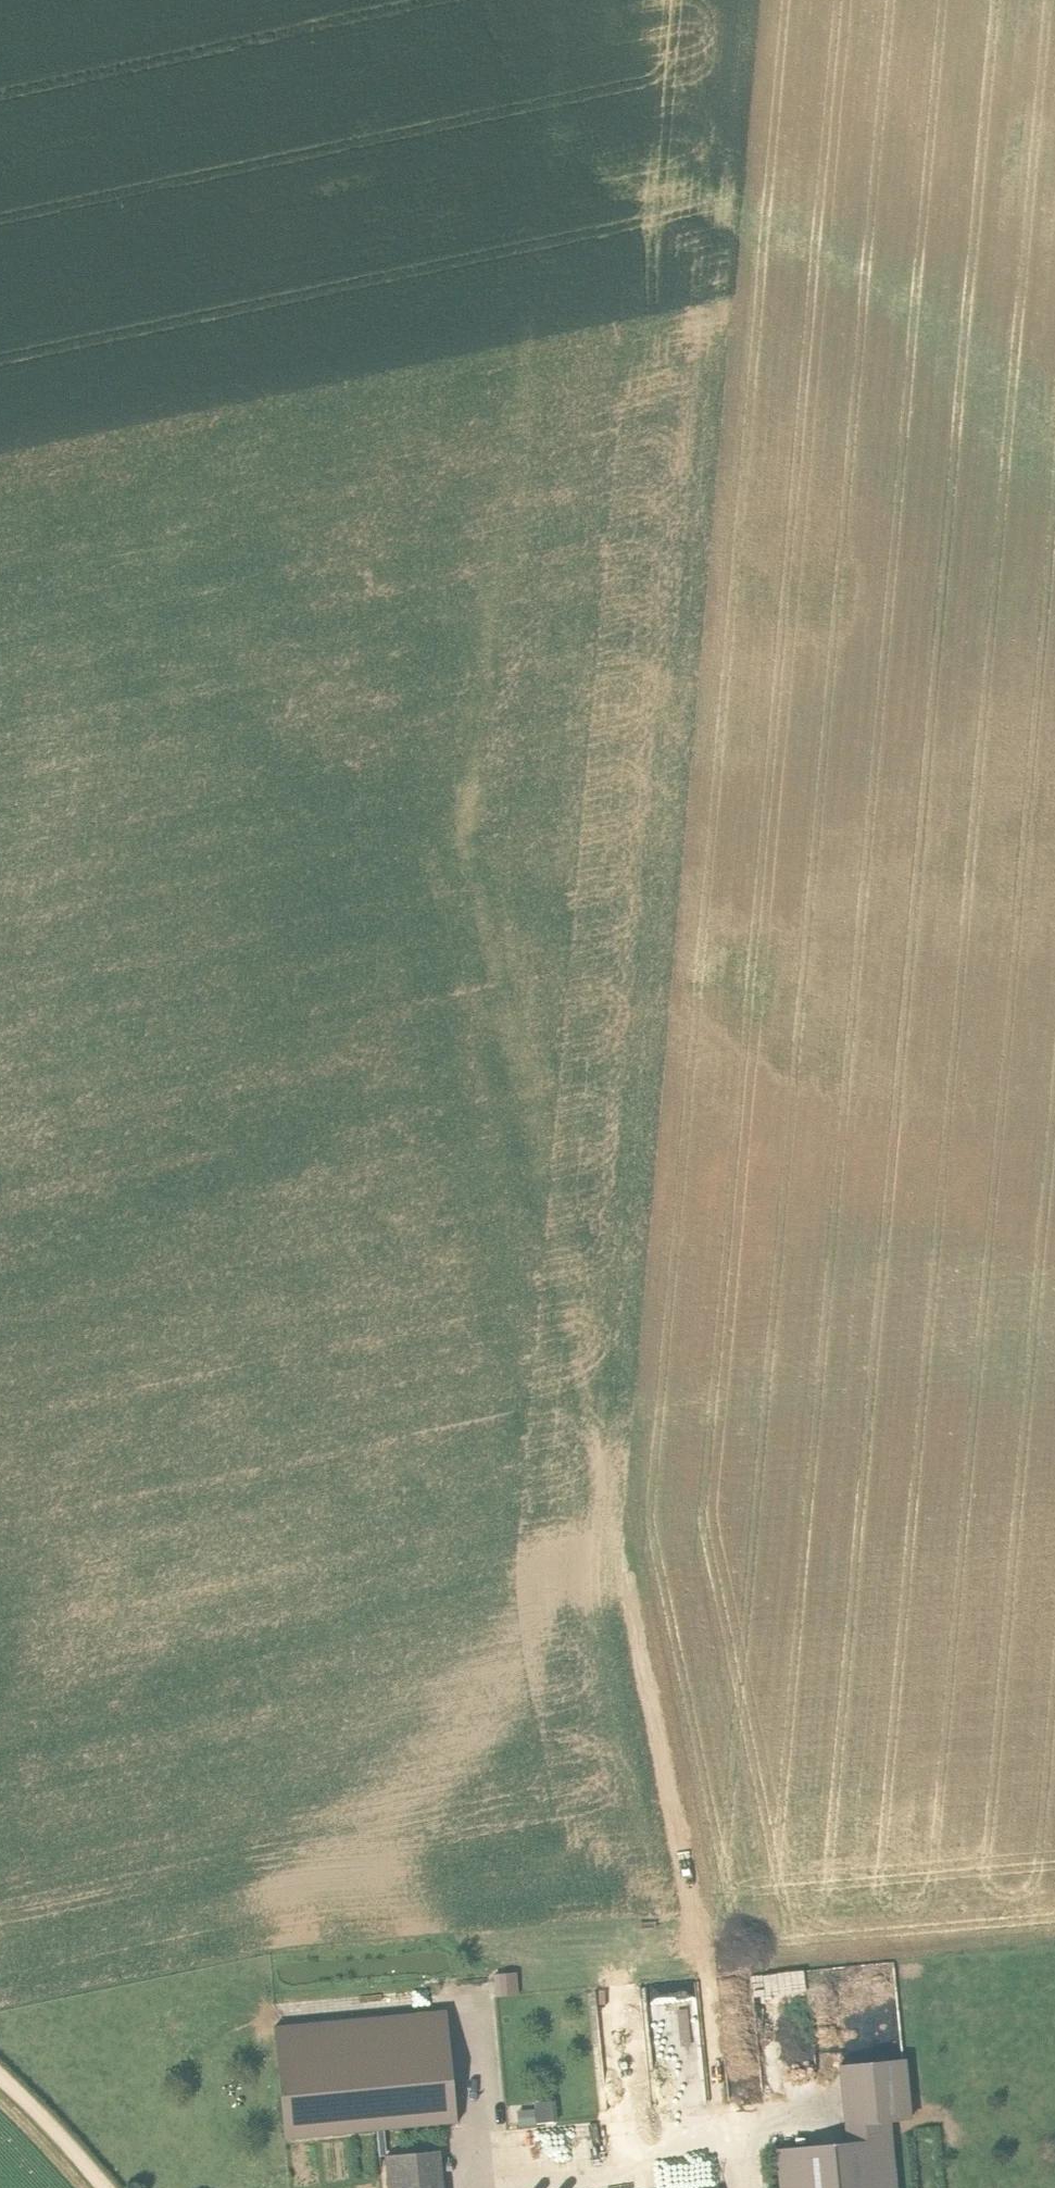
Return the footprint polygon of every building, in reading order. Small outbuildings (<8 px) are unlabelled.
[(496,1997),(519,1995),(518,1983),(517,1972),(493,1974),(495,1997),(496,1997)] [(640,1999),(620,2003),(623,2017),(604,2021),(610,2050),(650,2042),(640,1999)] [(274,2030),(284,2138),(457,2122),(447,2014),(274,2030)] [(783,2187),(894,2187),(888,2121),(909,2119),(903,2059),(840,2065),(847,2142),(779,2148),(783,2187)] [(557,2123),(557,2121),(555,2101),(534,2103),(536,2124),(536,2125),(557,2123)]
